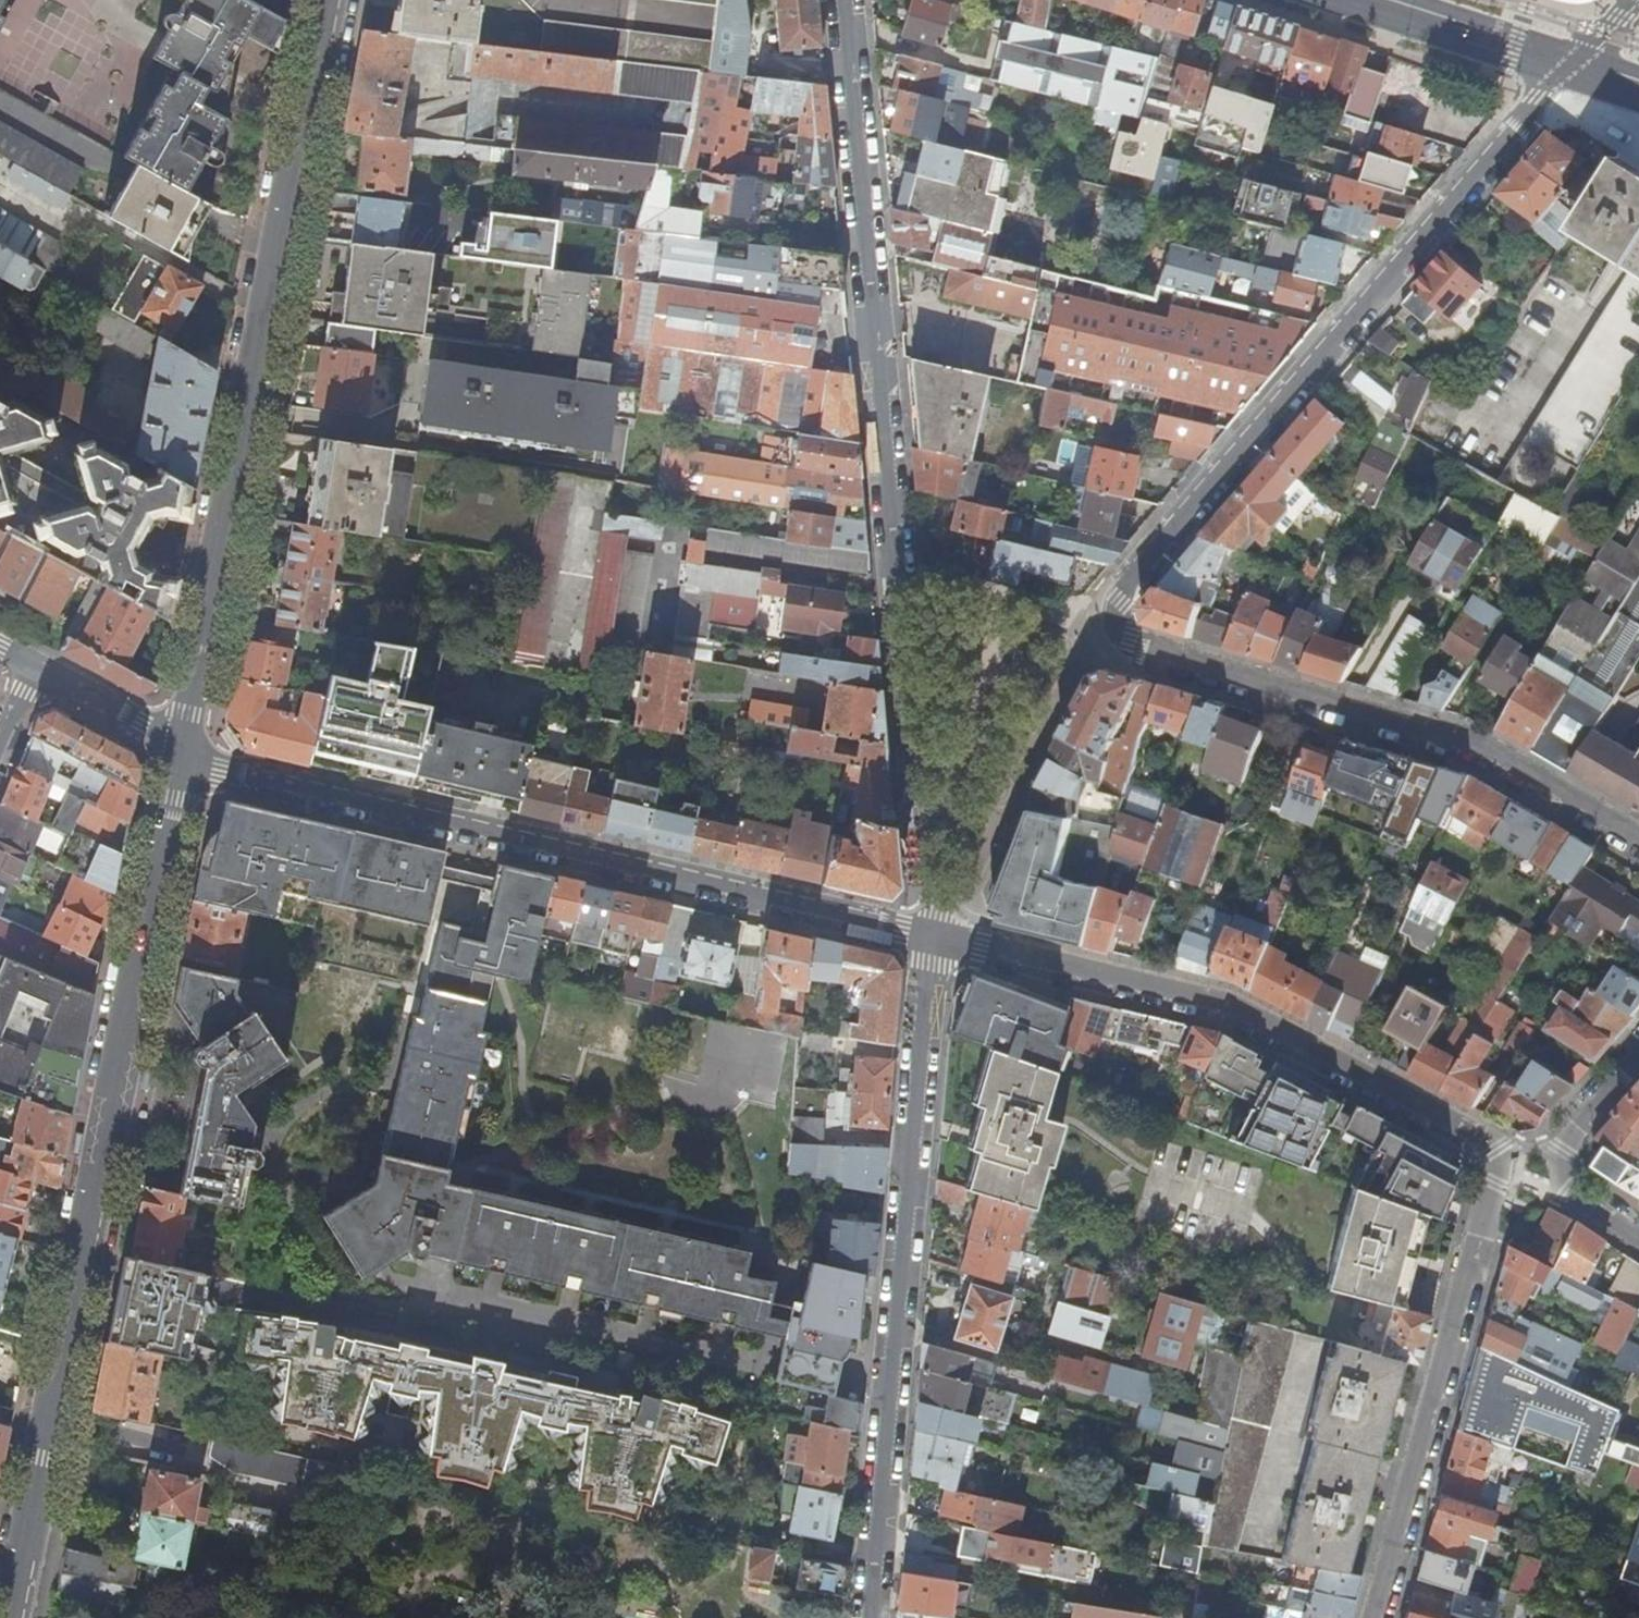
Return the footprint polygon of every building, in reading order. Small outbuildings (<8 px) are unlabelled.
[(12,0),(0,0),(0,22),(12,0)] [(279,52),(286,17),(254,0),(180,0),(175,9),(172,8),(168,9),(166,11),(164,15),(164,19),(165,21),(167,24),(150,57),(169,67),(122,155),(138,164),(185,190),(202,159),(210,163),(212,163),(215,163),(218,161),(219,158),(221,156),(232,103),(215,94),(246,34),(279,52)] [(396,34),(401,35),(406,0),(401,0),(396,34)] [(401,35),(413,36),(451,41),(475,44),(481,0),(406,0),(401,35)] [(475,44),(476,44),(541,51),(545,20),(524,0),(481,0),(475,44)] [(541,51),(698,70),(699,70),(709,71),(718,0),(524,0),(545,20),(541,51)] [(745,0),(718,0),(709,71),(744,75),(750,32),(745,0)] [(777,14),(777,19),(780,51),(822,47),(819,15),(818,0),(775,0),(777,14)] [(954,22),(964,25),(966,19),(969,9),(937,0),(913,0),(905,32),(904,34),(906,36),(940,45),(947,20),(954,22)] [(1001,18),(1006,19),(1035,27),(1042,29),(1050,0),(1024,0),(1023,4),(1008,0),(1006,0),(1001,18)] [(1111,12),(1115,0),(1084,0),(1083,3),(1111,12)] [(1140,21),(1146,0),(1115,0),(1111,12),(1140,21)] [(1168,30),(1170,26),(1177,0),(1146,0),(1140,21),(1168,30)] [(1187,32),(1191,34),(1202,0),(1177,0),(1170,26),(1187,32)] [(1209,27),(1228,33),(1236,6),(1218,0),(1209,27)] [(1223,49),(1285,68),(1298,26),(1263,15),(1236,6),(1228,33),(1223,49)] [(995,27),(998,17),(972,10),(969,9),(966,19),(995,27)] [(1006,20),(990,78),(1062,97),(1066,98),(1076,100),(1123,113),(1141,118),(1148,96),(1159,58),(1131,51),(1101,44),(1073,37),(1045,30),(1042,29),(1035,27),(1006,20)] [(1187,32),(1170,26),(1168,30),(1168,32),(1185,37),(1187,32)] [(1309,105),(1319,108),(1323,96),(1339,40),(1320,34),(1298,26),(1285,68),(1276,99),(1274,104),(1281,106),(1283,100),(1294,104),(1301,81),(1306,83),(1300,103),(1309,105)] [(395,137),(413,36),(401,35),(396,34),(362,30),(352,79),(342,131),(362,133),(395,137)] [(1185,37),(1168,32),(1159,58),(1148,96),(1204,112),(1212,87),(1205,85),(1209,74),(1180,66),(1177,60),(1185,37)] [(445,81),(451,41),(413,36),(395,137),(422,140),(424,121),(469,114),(472,85),(445,81)] [(472,85),(476,44),(475,44),(451,41),(445,81),(472,85)] [(1365,48),(1342,41),(1330,83),(1353,90),(1344,123),(1369,130),(1372,120),(1386,74),(1365,68),(1363,76),(1357,74),(1359,67),(1365,48)] [(476,44),(472,85),(469,114),(465,145),(654,166),(673,168),(677,169),(698,70),(541,51),(476,44)] [(936,87),(942,66),(902,56),(894,88),(899,89),(944,101),(950,102),(952,91),(949,90),(936,87)] [(1439,72),(1392,57),(1374,120),(1376,121),(1404,129),(1408,115),(1425,120),(1439,72)] [(936,87),(949,90),(955,69),(942,66),(936,87)] [(680,169),(699,70),(698,70),(677,169),(680,169)] [(699,70),(680,169),(777,180),(779,159),(743,155),(752,108),(799,115),(794,182),(807,183),(823,185),(835,186),(830,128),(826,85),(744,75),(709,71),(699,70)] [(1276,99),(1214,81),(1212,87),(1204,112),(1267,130),(1274,104),(1276,99)] [(935,141),(941,113),(944,101),(899,89),(890,130),(926,139),(935,141)] [(952,91),(950,102),(963,105),(966,95),(952,91)] [(1267,130),(1204,112),(1148,96),(1141,118),(1243,148),(1260,152),(1267,130)] [(1067,132),(1076,100),(1066,98),(1058,129),(1067,132)] [(1290,126),(1287,136),(1309,142),(1319,108),(1309,105),(1302,130),(1290,126)] [(979,124),(982,110),(964,106),(961,120),(979,124)] [(779,159),(777,180),(794,182),(799,115),(752,108),(743,155),(779,159)] [(954,115),(941,113),(935,141),(947,144),(954,115)] [(424,121),(422,140),(465,145),(469,114),(424,121)] [(1385,130),(1382,139),(1377,155),(1412,165),(1414,166),(1423,135),(1404,129),(1376,121),(1375,128),(1379,129),(1380,128),(1385,130)] [(71,194),(85,170),(0,122),(0,153),(71,194)] [(1380,128),(1379,129),(1377,138),(1382,139),(1385,130),(1380,128)] [(1588,158),(1551,132),(1540,145),(1527,160),(1569,189),(1573,192),(1580,197),(1590,204),(1607,177),(1586,162),(1588,158)] [(512,174),(647,190),(654,166),(465,145),(422,140),(395,137),(362,133),(356,189),(406,194),(410,156),(422,153),(513,164),(512,174)] [(990,192),(998,158),(947,144),(935,141),(926,139),(916,174),(915,178),(916,179),(907,211),(990,232),(999,195),(990,192)] [(1410,173),(1412,165),(1377,155),(1375,163),(1410,173)] [(1604,248),(1638,191),(1638,168),(1634,165),(1619,157),(1607,177),(1590,204),(1581,219),(1574,230),(1604,248)] [(1000,195),(1009,160),(998,158),(990,192),(999,195),(1000,195)] [(1375,163),(1365,160),(1358,159),(1352,179),(1384,188),(1404,194),(1410,173),(1375,163)] [(1540,223),(1569,189),(1527,160),(1498,194),(1540,223)] [(106,209),(104,214),(130,229),(177,255),(207,202),(185,190),(138,164),(111,212),(106,209)] [(63,209),(70,195),(17,165),(10,178),(63,209)] [(668,209),(673,168),(654,166),(647,190),(642,206),(668,209)] [(803,213),(807,183),(794,182),(777,180),(680,169),(677,169),(673,168),(668,209),(642,206),(641,209),(636,228),(635,230),(667,234),(700,238),(702,213),(698,212),(700,197),(702,201),(710,202),(709,211),(750,216),(750,212),(817,220),(818,214),(803,213)] [(1328,185),(1331,173),(1315,168),(1312,180),(1328,185)] [(915,178),(916,174),(906,171),(896,208),(907,211),(916,179),(915,178)] [(1331,194),(1329,199),(1376,212),(1379,201),(1384,188),(1352,179),(1336,175),(1331,194)] [(818,214),(823,185),(807,183),(803,213),(818,214)] [(1253,206),(1249,220),(1292,231),(1301,196),(1259,184),(1253,206)] [(1331,194),(1318,190),(1316,196),(1329,199),(1331,194)] [(1604,248),(1633,266),(1638,256),(1638,191),(1604,248)] [(1562,206),(1570,212),(1580,197),(1573,192),(1562,206)] [(1381,224),(1397,229),(1405,220),(1376,212),(1329,199),(1316,196),(1309,194),(1308,194),(1304,207),(1325,212),(1322,227),(1369,239),(1371,229),(1379,231),(1381,224)] [(386,220),(401,223),(405,202),(358,196),(351,241),(362,243),(397,247),(400,228),(386,226),(386,220)] [(1580,197),(1570,212),(1581,219),(1590,204),(1580,197)] [(636,228),(641,209),(560,200),(560,203),(558,219),(636,228)] [(1228,215),(1249,220),(1253,206),(1232,200),(1228,215)] [(1412,212),(1379,201),(1376,212),(1405,220),(1412,212)] [(940,236),(934,264),(942,265),(953,268),(1035,287),(1039,267),(1020,263),(1023,248),(1025,241),(990,232),(907,211),(896,208),(891,207),(894,235),(895,242),(926,251),(927,228),(936,230),(936,235),(940,236)] [(0,209),(0,245),(46,272),(58,279),(74,252),(0,209)] [(822,286),(844,289),(841,254),(700,238),(667,234),(635,230),(620,228),(613,278),(622,279),(660,284),(775,298),(819,304),(822,286)] [(1275,262),(1273,268),(1282,271),(1314,279),(1335,284),(1345,246),(1303,235),(1295,265),(1283,262),(1280,263),(1275,262)] [(362,243),(351,241),(348,264),(359,265),(362,243)] [(397,247),(362,243),(359,265),(348,264),(345,291),(343,307),(354,308),(351,325),(376,329),(432,336),(436,309),(460,313),(463,289),(450,288),(454,255),(397,247)] [(1161,278),(1158,285),(1209,297),(1217,266),(1220,255),(1172,243),(1161,278)] [(46,272),(0,245),(0,275),(23,289),(24,286),(30,290),(36,288),(46,272)] [(1047,254),(1023,248),(1020,263),(1039,267),(1044,269),(1047,254)] [(90,261),(74,252),(58,279),(74,288),(90,261)] [(1484,284),(1447,253),(1403,304),(1426,323),(1439,307),(1454,320),(1484,284)] [(1227,256),(1220,255),(1217,266),(1256,276),(1259,265),(1227,256)] [(1581,470),(1629,391),(1626,388),(1605,376),(1638,319),(1638,256),(1633,266),(1573,364),(1528,437),(1581,470)] [(1149,262),(1134,258),(1131,270),(1146,274),(1149,262)] [(159,338),(217,371),(220,355),(221,346),(177,333),(204,286),(169,266),(167,268),(153,260),(120,315),(136,324),(142,313),(166,327),(159,338)] [(946,294),(953,268),(942,265),(935,291),(946,294)] [(1268,267),(1259,265),(1256,276),(1253,286),(1277,292),(1275,300),(1306,308),(1314,279),(1282,271),(1273,268),(1268,267)] [(953,268),(946,294),(946,295),(1033,315),(1017,381),(1046,387),(1049,388),(1075,277),(1044,269),(1039,267),(1035,287),(953,268)] [(555,270),(543,352),(565,355),(580,357),(592,275),(555,270)] [(1150,411),(1227,428),(1287,358),(1318,322),(1209,297),(1158,285),(1154,297),(1075,277),(1049,388),(1112,402),(1150,411)] [(650,346),(660,284),(622,279),(616,341),(650,346)] [(767,362),(775,298),(660,284),(650,346),(767,362)] [(333,290),(329,322),(351,325),(354,308),(343,307),(345,291),(333,290)] [(775,298),(767,362),(810,368),(819,304),(775,298)] [(143,357),(156,336),(136,324),(120,315),(93,299),(81,321),(119,342),(118,343),(143,357)] [(1626,388),(1638,366),(1638,319),(1605,376),(1626,388)] [(327,322),(324,347),(372,354),(376,329),(351,325),(329,322),(327,322)] [(1400,344),(1382,329),(1371,342),(1393,355),(1400,344)] [(928,333),(903,331),(903,334),(904,334),(905,356),(911,357),(960,368),(966,341),(928,333)] [(159,338),(135,454),(138,456),(159,468),(194,488),(204,437),(217,371),(159,338)] [(810,368),(767,362),(650,346),(616,341),(613,341),(611,361),(609,385),(642,390),(639,410),(646,411),(672,414),(682,416),(798,433),(859,442),(852,374),(841,372),(810,368)] [(310,373),(320,374),(324,347),(314,345),(310,373)] [(364,411),(372,354),(324,347),(320,374),(316,404),(364,411)] [(645,416),(646,411),(639,410),(642,390),(609,385),(611,361),(580,357),(565,355),(561,381),(559,390),(544,388),(546,378),(496,371),(495,372),(494,379),(485,378),(469,375),(445,372),(441,398),(434,397),(432,412),(430,426),(477,434),(478,427),(486,428),(485,435),(517,440),(548,445),(584,450),(592,451),(594,434),(599,435),(600,427),(619,430),(621,418),(622,412),(645,416)] [(983,404),(989,375),(960,368),(911,357),(919,448),(970,460),(979,419),(981,420),(984,404),(983,404)] [(445,372),(469,375),(470,367),(446,363),(430,361),(429,369),(423,411),(432,412),(434,397),(441,398),(445,372)] [(123,425),(117,422),(107,416),(86,404),(93,393),(36,362),(20,389),(114,442),(123,425)] [(1394,396),(1353,362),(1343,375),(1347,379),(1387,411),(1394,396)] [(1397,412),(1416,421),(1433,381),(1422,373),(1417,369),(1397,412)] [(494,379),(495,372),(486,370),(485,378),(494,379)] [(561,381),(546,378),(544,388),(559,390),(561,381)] [(1337,393),(1380,428),(1387,411),(1347,379),(1337,393)] [(1104,409),(1110,410),(1112,402),(1049,388),(1046,387),(1038,424),(1062,430),(1069,403),(1079,406),(1077,416),(1084,418),(1085,412),(1102,416),(1104,409)] [(10,513),(15,503),(7,475),(11,468),(72,502),(69,509),(39,517),(35,526),(38,541),(45,538),(75,554),(68,565),(76,569),(85,551),(100,559),(103,571),(98,581),(109,587),(154,612),(168,619),(173,596),(176,578),(154,573),(154,571),(153,569),(151,566),(148,564),(142,560),(141,557),(144,552),(139,549),(138,546),(151,522),(155,520),(160,523),(165,515),(187,520),(190,508),(194,488),(159,468),(154,478),(142,482),(127,474),(136,457),(130,454),(125,463),(96,446),(94,440),(79,444),(74,454),(82,483),(79,490),(18,455),(21,449),(50,440),(56,431),(51,417),(45,419),(14,402),(5,403),(5,399),(0,396),(0,516),(10,513)] [(1323,449),(1332,439),(1346,421),(1322,400),(1301,424),(1273,456),(1299,478),(1323,449)] [(107,416),(117,422),(120,417),(110,411),(107,416)] [(1174,437),(1170,454),(1199,461),(1212,445),(1227,428),(1150,411),(1146,428),(1161,432),(1161,434),(1174,437)] [(644,422),(645,416),(622,412),(621,418),(644,422)] [(477,434),(430,426),(421,425),(420,431),(582,457),(584,450),(548,445),(517,440),(485,435),(486,428),(478,427),(477,434)] [(617,449),(619,430),(600,427),(599,435),(594,434),(592,451),(600,453),(601,446),(617,449)] [(765,437),(762,462),(862,477),(860,458),(859,442),(798,433),(797,442),(765,437)] [(320,438),(306,524),(341,529),(403,539),(411,485),(413,475),(387,470),(390,448),(320,438)] [(1332,439),(1323,449),(1330,454),(1338,444),(1332,439)] [(1057,480),(1073,483),(1082,444),(1066,441),(1057,480)] [(1082,444),(1073,483),(1075,484),(1123,495),(1126,496),(1127,495),(1129,484),(1136,457),(1082,444)] [(970,502),(980,462),(970,460),(919,448),(913,446),(915,473),(917,489),(942,495),(970,502)] [(1374,485),(1366,503),(1377,508),(1399,458),(1372,446),(1358,478),(1374,485)] [(665,448),(659,488),(790,509),(834,515),(866,520),(864,499),(862,477),(762,462),(754,461),(730,457),(681,450),(665,448)] [(1144,463),(1188,473),(1199,461),(1170,454),(1147,449),(1144,463)] [(413,475),(411,485),(425,487),(417,541),(531,560),(545,473),(416,452),(413,475)] [(138,456),(136,457),(127,474),(142,482),(154,478),(159,468),(138,456)] [(1285,534),(1318,494),(1299,478),(1273,456),(1260,471),(1242,492),(1277,526),(1285,534)] [(638,648),(651,578),(634,575),(633,577),(600,571),(609,513),(613,483),(545,473),(531,560),(521,613),(512,663),(594,676),(603,676),(605,676),(610,644),(611,636),(623,638),(622,646),(638,648)] [(1123,495),(1075,484),(1070,502),(1065,524),(1114,535),(1123,495)] [(1129,484),(1127,495),(1134,497),(1137,486),(1129,484)] [(1270,546),(1277,526),(1242,492),(1223,514),(1203,536),(1230,547),(1238,550),(1246,553),(1248,549),(1244,545),(1254,532),(1270,546)] [(1501,523),(1545,547),(1553,534),(1564,516),(1556,511),(1519,492),(1506,515),(1501,523)] [(1501,523),(1452,494),(1415,558),(1443,576),(1444,577),(1437,590),(1455,601),(1463,589),(1501,523)] [(1002,528),(1006,510),(970,502),(942,495),(935,524),(939,525),(995,539),(1108,566),(1118,554),(1131,539),(1114,535),(1065,524),(1034,516),(1030,537),(1018,534),(1018,531),(1009,529),(1002,528)] [(790,509),(785,540),(829,547),(834,515),(790,509)] [(1009,529),(1014,512),(1006,510),(1002,528),(1009,529)] [(664,541),(668,522),(633,516),(609,513),(600,571),(633,577),(634,575),(651,578),(655,555),(627,550),(630,535),(664,541)] [(1553,534),(1598,557),(1608,540),(1605,538),(1564,516),(1553,534)] [(293,521),(284,572),(332,580),(341,529),(306,524),(293,521)] [(705,546),(835,567),(838,548),(829,547),(785,540),(753,535),(746,534),(693,526),(683,583),(698,586),(698,587),(757,597),(757,592),(760,578),(778,580),(780,569),(762,566),(761,572),(713,565),(714,559),(703,557),(705,546)] [(41,641),(59,651),(69,636),(57,615),(80,571),(76,569),(68,565),(8,531),(6,534),(0,531),(0,586),(55,616),(41,641)] [(1541,553),(1586,578),(1598,557),(1553,534),(1545,547),(1541,553)] [(1218,576),(1230,547),(1203,536),(1190,552),(1178,565),(1179,565),(1223,584),(1225,578),(1218,576)] [(1108,566),(995,539),(985,580),(1015,587),(1017,587),(1021,571),(1065,582),(1062,598),(1070,600),(1084,593),(1108,566)] [(1563,625),(1600,647),(1638,583),(1638,540),(1631,554),(1610,542),(1588,579),(1608,590),(1597,608),(1578,597),(1563,625)] [(838,548),(835,567),(871,573),(870,565),(869,553),(838,548)] [(1230,569),(1254,579),(1263,560),(1246,553),(1238,550),(1230,569)] [(85,551),(76,569),(80,571),(98,581),(103,571),(100,559),(85,551)] [(1312,559),(1304,577),(1314,581),(1320,567),(1312,559)] [(1223,584),(1179,565),(1171,575),(1159,588),(1203,604),(1212,607),(1223,584)] [(69,636),(98,581),(80,571),(57,615),(69,636)] [(323,630),(332,580),(284,572),(275,622),(323,630)] [(1327,596),(1336,600),(1340,591),(1344,581),(1335,576),(1327,596)] [(844,592),(762,580),(760,591),(785,594),(780,625),(816,630),(832,625),(839,626),(844,592)] [(79,641),(101,601),(109,587),(98,581),(69,636),(79,641)] [(1260,584),(1253,581),(1249,593),(1254,595),(1260,584)] [(682,583),(673,635),(705,640),(708,622),(750,630),(757,597),(698,587),(698,586),(683,583),(682,583)] [(1517,700),(1501,728),(1515,736),(1555,760),(1638,622),(1638,583),(1600,647),(1563,625),(1560,623),(1538,662),(1517,700)] [(125,666),(154,612),(109,587),(101,601),(79,641),(125,666)] [(1200,618),(1203,604),(1159,588),(1142,608),(1149,624),(1186,635),(1226,646),(1238,617),(1217,609),(1212,622),(1200,618)] [(1353,598),(1340,591),(1336,600),(1334,604),(1326,620),(1304,669),(1321,674),(1344,681),(1364,646),(1334,638),(1348,611),(1353,598)] [(1254,595),(1249,593),(1238,617),(1226,646),(1239,650),(1252,654),(1270,611),(1273,604),(1254,595)] [(1463,614),(1493,632),(1506,611),(1475,593),(1463,614)] [(1326,620),(1302,609),(1297,621),(1279,662),(1290,665),(1304,669),(1326,620)] [(1297,621),(1270,611),(1252,654),(1265,658),(1279,662),(1297,621)] [(1412,614),(1367,688),(1400,697),(1438,631),(1428,624),(1412,614)] [(1493,632),(1463,614),(1444,647),(1468,661),(1465,667),(1470,670),(1493,632)] [(1598,728),(1638,663),(1638,622),(1555,760),(1565,765),(1572,770),(1598,728)] [(878,651),(877,639),(835,633),(833,648),(824,647),(823,653),(814,651),(813,656),(879,667),(878,651)] [(673,635),(670,654),(692,657),(710,661),(714,641),(705,640),(673,635)] [(156,683),(125,666),(79,641),(69,636),(59,651),(73,659),(140,695),(154,688),(156,683)] [(291,644),(244,636),(240,656),(236,678),(282,687),(283,687),(291,644)] [(1483,679),(1517,700),(1538,662),(1522,652),(1526,647),(1508,636),(1483,679)] [(392,769),(414,775),(427,719),(431,704),(401,698),(413,646),(376,639),(366,680),(330,672),(325,695),(323,705),(313,751),(360,762),(360,760),(393,768),(392,769)] [(646,650),(635,723),(671,730),(680,732),(692,657),(670,654),(646,650)] [(780,667),(779,672),(819,679),(820,680),(830,682),(882,691),(880,678),(879,667),(813,656),(782,652),(780,667)] [(774,671),(775,666),(753,662),(752,668),(774,671)] [(1110,669),(1095,676),(1081,703),(1064,735),(1112,759),(1102,790),(1124,796),(1129,781),(1130,782),(1142,740),(1150,719),(1163,684),(1110,669)] [(282,687),(236,678),(231,706),(227,724),(243,748),(279,757),(309,764),(313,751),(323,705),(325,695),(306,691),(283,687),(282,687)] [(882,691),(830,682),(821,731),(805,728),(808,711),(753,701),(751,711),(742,710),(741,717),(790,726),(786,751),(805,754),(849,762),(889,769),(886,742),(885,724),(882,691)] [(1150,719),(1191,732),(1201,705),(1204,696),(1181,690),(1163,684),(1150,719)] [(1210,708),(1201,705),(1191,732),(1189,739),(1214,747),(1225,714),(1229,704),(1213,699),(1210,708)] [(94,754),(89,764),(136,787),(140,767),(132,752),(96,732),(54,709),(38,717),(31,735),(33,735),(66,752),(72,755),(76,745),(94,754)] [(1265,729),(1225,714),(1214,747),(1206,768),(1245,782),(1265,729)] [(414,775),(521,799),(531,754),(533,743),(489,733),(491,724),(474,721),(472,729),(427,719),(414,775)] [(1598,728),(1572,770),(1638,809),(1638,753),(1598,728)] [(24,754),(23,754),(18,766),(51,782),(68,790),(78,795),(130,819),(132,805),(136,787),(89,764),(81,760),(72,779),(56,773),(66,752),(33,735),(24,754)] [(1121,812),(1124,801),(1125,796),(1124,796),(1102,790),(1112,759),(1064,735),(1054,754),(1038,785),(1035,811),(1075,818),(1116,827),(1120,812),(1121,812)] [(1293,786),(1326,798),(1334,779),(1342,756),(1348,739),(1334,735),(1328,752),(1308,744),(1293,786)] [(1373,791),(1387,750),(1348,739),(1342,756),(1334,779),(1373,791)] [(76,745),(72,755),(81,760),(89,764),(94,754),(76,745)] [(72,779),(81,760),(72,755),(66,752),(56,773),(72,779)] [(573,763),(531,754),(521,799),(519,813),(539,817),(560,822),(568,788),(573,763)] [(1408,854),(1402,851),(1397,849),(1405,832),(1410,834),(1426,794),(1420,792),(1431,763),(1419,760),(1386,840),(1377,861),(1400,872),(1406,859),(1408,854)] [(845,828),(834,826),(822,883),(870,894),(888,898),(900,885),(894,822),(889,769),(849,762),(843,787),(852,789),(854,792),(852,796),(854,800),(853,805),(858,806),(856,819),(851,818),(851,821),(855,822),(852,832),(856,841),(855,845),(851,844),(848,837),(846,837),(847,833),(845,828)] [(68,790),(51,782),(18,766),(10,786),(3,803),(36,818),(51,826),(63,801),(68,790)] [(1451,813),(1455,815),(1473,777),(1473,775),(1459,771),(1446,767),(1424,816),(1446,826),(1451,813)] [(1448,830),(1486,854),(1495,838),(1516,801),(1498,790),(1489,785),(1473,777),(1455,815),(1448,830)] [(1124,801),(1162,814),(1166,805),(1153,801),(1156,789),(1130,782),(1129,781),(1124,796),(1125,796),(1124,801)] [(1293,786),(1283,813),(1316,827),(1320,814),(1326,800),(1326,798),(1293,786)] [(611,798),(568,788),(560,822),(583,828),(603,832),(611,798)] [(1153,801),(1166,805),(1166,804),(1170,793),(1156,789),(1153,801)] [(71,810),(78,795),(68,790),(63,801),(61,805),(71,810)] [(61,805),(63,801),(51,826),(70,835),(60,856),(56,865),(69,871),(116,892),(124,848),(130,819),(78,795),(71,810),(61,805)] [(654,808),(611,798),(603,832),(626,837),(646,842),(654,808)] [(206,835),(204,836),(203,842),(342,874),(353,830),(306,819),(249,806),(224,800),(221,800),(220,803),(213,830),(211,831),(209,832),(206,835)] [(1338,805),(1326,800),(1320,814),(1332,819),(1333,819),(1338,805)] [(1121,812),(1159,824),(1162,814),(1124,801),(1121,812)] [(1495,838),(1533,860),(1553,823),(1532,810),(1516,801),(1495,838)] [(685,815),(654,808),(646,842),(667,847),(689,852),(696,818),(699,805),(687,802),(685,815)] [(60,856),(70,835),(51,826),(36,818),(3,803),(0,811),(0,839),(29,853),(33,843),(60,856)] [(1205,888),(1227,826),(1190,812),(1166,804),(1166,805),(1162,814),(1159,824),(1145,862),(1133,897),(1120,935),(1143,943),(1159,900),(1157,899),(1166,874),(1205,888)] [(790,838),(787,838),(779,873),(800,878),(822,883),(834,826),(813,821),(814,815),(796,811),(790,838)] [(1075,818),(1035,811),(1019,840),(1000,878),(992,891),(996,907),(995,910),(1003,915),(998,924),(1052,937),(1089,946),(1102,889),(1061,881),(1075,818)] [(1111,850),(1145,862),(1159,824),(1121,812),(1120,812),(1116,827),(1111,850)] [(1326,834),(1332,819),(1320,814),(1316,827),(1315,829),(1326,834)] [(739,828),(696,818),(689,852),(710,857),(731,862),(739,828)] [(789,829),(741,818),(739,828),(731,862),(754,867),(779,873),(787,838),(789,829)] [(1061,881),(1102,889),(1103,887),(1111,850),(1116,827),(1075,818),(1061,881)] [(1533,860),(1574,885),(1586,866),(1597,848),(1572,834),(1553,823),(1533,860)] [(430,861),(438,863),(441,851),(353,830),(342,874),(336,902),(393,916),(394,909),(417,915),(430,861)] [(36,873),(23,868),(29,853),(0,839),(0,875),(16,883),(29,889),(36,873)] [(276,888),(336,902),(342,874),(203,842),(196,880),(192,897),(268,915),(276,888)] [(1405,846),(1402,851),(1408,854),(1410,848),(1405,846)] [(1103,887),(1133,897),(1145,862),(1111,850),(1103,887)] [(36,873),(42,859),(29,853),(23,868),(36,873)] [(1425,868),(1406,859),(1400,872),(1424,883),(1433,863),(1428,860),(1425,868)] [(423,924),(435,876),(438,863),(430,861),(417,915),(394,909),(393,916),(423,924)] [(1472,881),(1434,861),(1433,863),(1424,883),(1461,902),(1472,881)] [(478,929),(466,926),(437,919),(422,984),(484,998),(490,973),(503,976),(504,971),(524,975),(547,875),(493,863),(490,875),(478,929)] [(438,863),(435,876),(476,887),(466,926),(478,929),(490,875),(438,863)] [(1638,927),(1638,901),(1586,866),(1574,885),(1552,919),(1561,926),(1591,946),(1604,926),(1620,936),(1621,934),(1630,921),(1638,927)] [(71,877),(59,904),(100,924),(109,928),(116,892),(69,871),(67,876),(71,877)] [(0,916),(16,883),(0,875),(0,916)] [(544,914),(575,921),(584,884),(569,881),(554,877),(544,914)] [(16,883),(0,916),(44,935),(58,903),(29,889),(16,883)] [(1414,905),(1449,923),(1461,902),(1424,883),(1414,905)] [(575,921),(604,928),(613,891),(599,887),(584,884),(575,921)] [(1133,897),(1103,887),(1102,889),(1089,946),(1100,949),(1114,952),(1120,935),(1133,897)] [(1263,939),(1232,927),(1232,928),(1213,977),(1241,983),(1254,990),(1271,945),(1290,895),(1275,889),(1263,922),(1268,924),(1263,939)] [(604,928),(633,935),(642,897),(629,894),(613,891),(604,928)] [(1212,898),(1202,895),(1198,907),(1207,910),(1212,898)] [(637,975),(624,972),(618,996),(649,1003),(671,904),(656,901),(642,897),(633,935),(646,938),(637,975)] [(233,970),(246,912),(192,899),(185,937),(181,957),(233,970)] [(86,954),(100,924),(59,904),(58,903),(44,935),(86,954)] [(688,932),(694,909),(671,904),(649,1003),(674,1009),(680,987),(674,986),(682,958),(679,975),(728,986),(737,944),(688,932)] [(1449,923),(1414,905),(1407,922),(1440,939),(1444,934),(1449,923)] [(1263,922),(1238,912),(1232,927),(1263,939),(1268,924),(1263,922)] [(101,960),(86,954),(44,935),(0,916),(0,954),(93,993),(98,973),(101,960)] [(1504,957),(1523,928),(1502,916),(1486,945),(1485,946),(1504,957)] [(1223,931),(1193,919),(1175,967),(1191,971),(1213,977),(1232,928),(1225,925),(1223,931)] [(1556,934),(1561,926),(1552,919),(1547,928),(1556,934)] [(1621,934),(1638,946),(1638,927),(1630,921),(1621,934)] [(1460,944),(1467,934),(1449,923),(1444,934),(1460,944)] [(806,979),(811,937),(789,931),(764,926),(755,1004),(752,1027),(799,1038),(800,1031),(806,979)] [(1523,928),(1504,957),(1446,1052),(1430,1043),(1412,1073),(1427,1081),(1444,1090),(1500,1000),(1506,991),(1540,938),(1523,928)] [(806,979),(843,983),(843,982),(841,981),(839,981),(843,944),(826,940),(811,937),(806,979)] [(856,1025),(838,1022),(837,1036),(894,1044),(898,1004),(901,969),(891,955),(843,944),(839,981),(841,981),(843,982),(843,983),(857,985),(856,989),(861,990),(856,1025)] [(1288,955),(1271,945),(1254,990),(1284,1005),(1300,1014),(1310,1019),(1326,983),(1303,970),(1285,960),(1288,955)] [(1383,972),(1338,953),(1326,983),(1310,1019),(1332,1031),(1351,1041),(1356,1031),(1383,972)] [(13,1094),(72,1114),(77,1089),(85,1049),(90,1024),(95,994),(93,993),(0,954),(0,1090),(13,1094)] [(205,1199),(228,1204),(240,1206),(248,1166),(252,1167),(260,1161),(261,1155),(255,1148),(248,1146),(253,1122),(235,1096),(285,1062),(280,1055),(294,989),(180,963),(172,1001),(199,1042),(192,1047),(191,1056),(196,1064),(202,1065),(177,1193),(184,1195),(201,1198),(205,1199)] [(1606,997),(1636,1016),(1638,1013),(1638,977),(1625,968),(1606,997)] [(522,980),(524,975),(504,971),(503,976),(522,980)] [(1391,1030),(1415,985),(1383,972),(1356,1031),(1382,1045),(1391,1030)] [(955,1028),(953,1034),(995,1050),(1056,1072),(1058,1073),(1069,1048),(1056,1043),(1068,1009),(974,974),(973,977),(970,977),(968,978),(967,979),(964,981),(961,983),(959,986),(957,988),(956,991),(956,995),(955,999),(956,1004),(952,1027),(955,1028)] [(783,1336),(773,1381),(796,1387),(828,1395),(838,1348),(853,1352),(860,1272),(825,1264),(799,1258),(789,1305),(768,1301),(773,1280),(742,1273),(748,1246),(470,1184),(469,1189),(441,1183),(451,1139),(458,1141),(482,1032),(476,1030),(484,998),(422,984),(415,1015),(409,1013),(369,1186),(321,1216),(360,1280),(406,1251),(411,1259),(418,1261),(425,1257),(783,1336)] [(1445,1001),(1444,997),(1436,993),(1431,994),(1415,985),(1391,1030),(1412,1042),(1399,1066),(1412,1073),(1430,1043),(1451,1005),(1445,1001)] [(1585,1003),(1564,990),(1557,1001),(1565,1006),(1615,1040),(1628,1026),(1636,1016),(1606,997),(1593,988),(1585,1003)] [(1522,1002),(1506,991),(1500,1000),(1516,1011),(1522,1002)] [(1447,993),(1444,997),(1445,1001),(1451,1005),(1455,998),(1447,993)] [(729,998),(725,1021),(752,1027),(755,1004),(729,998)] [(1068,1009),(1056,1043),(1069,1048),(1090,1056),(1092,1057),(1099,1037),(1158,1051),(1162,1041),(1183,1046),(1177,1058),(1206,1070),(1211,1056),(1221,1033),(1192,1026),(1191,1028),(1184,1026),(1185,1024),(1121,1009),(1120,1010),(1110,1008),(1110,1007),(1072,998),(1068,1009)] [(1516,1011),(1500,1000),(1444,1090),(1463,1100),(1477,1108),(1497,1076),(1481,1066),(1516,1011)] [(1550,1028),(1598,1060),(1615,1040),(1565,1006),(1550,1028)] [(1538,1030),(1525,1022),(1508,1049),(1521,1057),(1538,1030)] [(829,1052),(832,1036),(800,1031),(799,1038),(800,1038),(799,1048),(829,1052)] [(1249,1048),(1221,1033),(1211,1056),(1206,1070),(1203,1077),(1240,1095),(1241,1095),(1252,1101),(1251,1102),(1253,1103),(1251,1107),(1249,1106),(1231,1138),(1272,1155),(1304,1167),(1326,1129),(1324,1128),(1327,1124),(1328,1125),(1329,1125),(1337,1111),(1343,1099),(1326,1089),(1303,1077),(1274,1062),(1268,1074),(1255,1067),(1262,1055),(1249,1048)] [(1043,1116),(1056,1072),(995,1050),(978,1105),(986,1108),(1060,1135),(1064,1123),(1043,1116)] [(845,1085),(844,1090),(847,1090),(851,1091),(852,1091),(889,1094),(892,1071),(893,1059),(855,1056),(853,1070),(852,1085),(845,1085)] [(1515,1076),(1512,1081),(1551,1109),(1553,1110),(1568,1094),(1577,1083),(1541,1059),(1525,1082),(1515,1076)] [(852,1085),(853,1070),(841,1070),(839,1090),(844,1090),(845,1085),(852,1085)] [(1542,1123),(1551,1109),(1512,1081),(1500,1102),(1524,1118),(1527,1113),(1542,1123)] [(848,1125),(886,1128),(887,1119),(889,1094),(852,1091),(848,1125)] [(13,1138),(18,1139),(65,1152),(68,1134),(72,1114),(13,1094),(10,1104),(20,1107),(13,1131),(0,1127),(0,1134),(13,1138)] [(1621,1115),(1638,1127),(1638,1094),(1621,1115)] [(1214,1125),(1221,1111),(1201,1101),(1194,1116),(1214,1125)] [(1365,1110),(1356,1105),(1349,1117),(1341,1131),(1341,1132),(1373,1148),(1352,1186),(1412,1209),(1442,1221),(1455,1187),(1447,1184),(1453,1168),(1449,1165),(1454,1158),(1429,1145),(1418,1139),(1365,1110)] [(986,1108),(974,1148),(982,1151),(1045,1173),(1048,1165),(1051,1166),(1060,1135),(986,1108)] [(1329,1125),(1341,1131),(1349,1117),(1337,1111),(1329,1125)] [(1621,1115),(1611,1125),(1598,1140),(1610,1148),(1638,1167),(1638,1127),(1621,1115)] [(824,1121),(791,1118),(788,1144),(822,1145),(824,1121)] [(13,1138),(0,1134),(0,1169),(5,1170),(8,1156),(13,1138)] [(14,1158),(18,1139),(13,1138),(8,1156),(14,1158)] [(14,1158),(8,1156),(5,1170),(33,1178),(58,1185),(61,1170),(65,1152),(18,1139),(14,1158)] [(843,1182),(843,1188),(880,1193),(883,1169),(885,1148),(822,1145),(788,1144),(785,1173),(843,1182)] [(1610,1148),(1597,1166),(1635,1192),(1635,1190),(1638,1193),(1638,1167),(1610,1148)] [(982,1151),(970,1190),(981,1194),(1028,1207),(1034,1209),(1045,1173),(982,1151)] [(33,1178),(5,1170),(0,1169),(0,1201),(25,1208),(33,1178)] [(964,1204),(968,1190),(936,1181),(935,1197),(964,1204)] [(182,1231),(185,1218),(179,1216),(184,1195),(177,1193),(146,1186),(139,1221),(182,1231)] [(1386,1305),(1412,1209),(1352,1186),(1325,1289),(1379,1303),(1386,1305)] [(1015,1250),(1028,1207),(981,1194),(969,1237),(1015,1250)] [(185,1217),(196,1219),(201,1198),(184,1195),(179,1216),(185,1218),(185,1217)] [(215,1264),(228,1204),(205,1199),(200,1220),(196,1219),(193,1233),(193,1234),(197,1235),(192,1259),(215,1264)] [(25,1208),(0,1201),(0,1233),(18,1238),(25,1208)] [(1033,1255),(1045,1212),(1034,1209),(1028,1207),(1015,1250),(1029,1254),(1033,1255)] [(1530,1248),(1527,1255),(1551,1268),(1574,1221),(1550,1208),(1549,1209),(1534,1238),(1534,1239),(1530,1248)] [(185,1218),(182,1231),(193,1233),(196,1219),(185,1217),(185,1218)] [(830,1219),(825,1264),(860,1272),(873,1275),(873,1274),(877,1232),(878,1223),(830,1219)] [(139,1221),(132,1257),(169,1264),(174,1243),(179,1244),(182,1231),(139,1221)] [(1583,1284),(1593,1265),(1604,1241),(1574,1221),(1551,1268),(1583,1284)] [(5,1287),(18,1238),(0,1233),(0,1286),(5,1287)] [(1026,1265),(1029,1254),(1015,1250),(969,1237),(960,1270),(973,1274),(1000,1282),(1007,1260),(1026,1265)] [(1530,1248),(1521,1243),(1520,1245),(1517,1250),(1527,1255),(1530,1248)] [(1484,1329),(1479,1346),(1570,1390),(1577,1374),(1569,1371),(1580,1346),(1516,1316),(1524,1297),(1529,1299),(1533,1292),(1549,1299),(1552,1292),(1591,1311),(1593,1317),(1602,1322),(1592,1343),(1596,1345),(1610,1352),(1616,1355),(1623,1339),(1637,1311),(1615,1299),(1614,1299),(1602,1293),(1593,1288),(1583,1284),(1551,1268),(1527,1255),(1517,1250),(1506,1245),(1497,1281),(1484,1329)] [(1026,1265),(1046,1271),(1049,1260),(1033,1255),(1029,1254),(1026,1265)] [(157,1350),(185,1356),(191,1328),(195,1322),(195,1307),(203,1271),(169,1264),(132,1257),(123,1255),(105,1339),(157,1350)] [(1638,1290),(1638,1265),(1628,1257),(1612,1284),(1620,1289),(1623,1282),(1638,1290)] [(1100,1342),(1118,1280),(1068,1265),(1050,1331),(1099,1345),(1100,1342)] [(1602,1270),(1593,1265),(1583,1284),(1593,1288),(1602,1270)] [(1034,1305),(1038,1293),(1000,1282),(973,1274),(954,1337),(995,1349),(1010,1298),(1034,1305)] [(1140,1354),(1158,1292),(1118,1280),(1100,1342),(1140,1354)] [(1620,1289),(1615,1299),(1637,1311),(1638,1309),(1638,1307),(1638,1290),(1623,1282),(1620,1289)] [(1158,1292),(1140,1354),(1185,1368),(1193,1341),(1204,1306),(1158,1292)] [(1382,1345),(1393,1307),(1386,1305),(1379,1303),(1368,1341),(1382,1345)] [(1217,1349),(1241,1356),(1252,1320),(1251,1320),(1230,1314),(1204,1306),(1193,1341),(1217,1349)] [(1382,1345),(1368,1341),(1365,1351),(1397,1360),(1418,1366),(1424,1345),(1431,1316),(1393,1307),(1382,1345)] [(1638,1347),(1638,1310),(1638,1309),(1637,1311),(1623,1339),(1638,1347)] [(584,1427),(575,1490),(585,1491),(583,1510),(607,1513),(634,1521),(639,1503),(649,1506),(668,1445),(679,1448),(677,1453),(713,1464),(726,1421),(691,1410),(692,1407),(677,1402),(676,1404),(656,1398),(656,1400),(639,1395),(637,1403),(626,1401),(627,1396),(616,1395),(616,1398),(500,1371),(502,1362),(471,1355),(469,1364),(424,1354),(426,1347),(397,1340),(396,1347),(352,1337),(351,1339),(342,1335),(340,1341),(331,1337),(332,1325),(315,1323),(316,1321),(295,1318),(295,1316),(279,1314),(279,1317),(242,1313),(237,1357),(273,1362),(271,1377),(284,1379),(279,1421),(296,1423),(295,1426),(318,1429),(336,1436),(337,1432),(352,1437),(374,1378),(392,1384),(389,1392),(407,1396),(419,1399),(419,1391),(438,1392),(427,1455),(436,1457),(433,1476),(455,1480),(485,1488),(490,1471),(500,1474),(519,1412),(537,1418),(534,1426),(557,1431),(564,1433),(565,1424),(584,1427)] [(1234,1551),(1292,1331),(1252,1320),(1241,1356),(1228,1429),(1223,1453),(1219,1474),(1218,1479),(1214,1502),(1208,1532),(1205,1546),(1218,1548),(1234,1551)] [(143,1421),(153,1371),(157,1350),(105,1339),(97,1384),(92,1409),(143,1421)] [(1623,1339),(1616,1355),(1613,1360),(1612,1363),(1611,1364),(1633,1373),(1638,1375),(1638,1347),(1623,1339)] [(988,1388),(996,1363),(922,1342),(921,1355),(920,1369),(988,1388)] [(1312,1440),(1279,1560),(1299,1563),(1340,1571),(1397,1360),(1365,1351),(1343,1345),(1330,1342),(1303,1437),(1312,1440)] [(1570,1390),(1479,1346),(1463,1403),(1456,1429),(1513,1450),(1532,1456),(1576,1472),(1588,1476),(1593,1478),(1603,1452),(1603,1451),(1609,1437),(1618,1412),(1617,1411),(1594,1401),(1570,1390)] [(1241,1356),(1217,1349),(1207,1394),(1201,1421),(1228,1429),(1241,1356)] [(1189,1418),(1196,1391),(1082,1359),(1081,1365),(1055,1358),(1049,1378),(1166,1411),(1189,1418)] [(988,1388),(920,1369),(918,1387),(917,1401),(984,1418),(1007,1424),(1015,1395),(988,1388)] [(1633,1373),(1623,1400),(1638,1406),(1638,1375),(1633,1373)] [(805,1420),(859,1432),(860,1418),(861,1403),(828,1395),(796,1387),(794,1393),(799,1395),(801,1399),(811,1401),(810,1406),(809,1406),(805,1420)] [(1196,1391),(1189,1418),(1201,1421),(1207,1394),(1196,1391)] [(916,1417),(914,1429),(978,1445),(984,1418),(917,1401),(916,1417)] [(1160,1435),(1223,1453),(1228,1429),(1201,1421),(1189,1418),(1166,1411),(1160,1435)] [(0,1480),(3,1466),(11,1426),(0,1423),(0,1480)] [(809,1426),(804,1464),(803,1467),(840,1474),(846,1434),(809,1426)] [(978,1445),(914,1429),(912,1453),(911,1474),(938,1481),(937,1487),(944,1488),(960,1492),(966,1465),(972,1467),(978,1445)] [(1502,1484),(1513,1450),(1456,1429),(1451,1450),(1446,1467),(1502,1484)] [(335,1493),(342,1466),(212,1436),(208,1454),(232,1471),(301,1488),(302,1485),(335,1493)] [(1609,1437),(1603,1451),(1638,1463),(1638,1448),(1609,1437)] [(783,1461),(779,1482),(797,1485),(838,1493),(840,1474),(803,1467),(804,1464),(783,1461)] [(1638,1489),(1638,1465),(1634,1463),(1626,1484),(1638,1489)] [(972,1467),(966,1465),(960,1492),(966,1493),(972,1467)] [(1172,1467),(1166,1491),(1191,1497),(1214,1502),(1218,1479),(1172,1467)] [(1501,1505),(1504,1496),(1507,1486),(1502,1484),(1446,1467),(1443,1479),(1439,1494),(1495,1512),(1506,1516),(1509,1508),(1501,1505)] [(151,1470),(143,1509),(143,1511),(190,1522),(203,1525),(206,1508),(205,1508),(207,1499),(194,1495),(197,1480),(151,1470)] [(1007,1472),(1000,1501),(1015,1504),(1022,1476),(1007,1472)] [(1572,1483),(1589,1490),(1593,1478),(1588,1476),(1576,1472),(1572,1483)] [(1166,1491),(1134,1483),(1130,1499),(1185,1525),(1208,1532),(1214,1502),(1191,1497),(1166,1491)] [(796,1491),(792,1513),(788,1531),(815,1536),(828,1539),(839,1493),(838,1493),(797,1485),(796,1491)] [(944,1488),(938,1515),(976,1524),(975,1528),(1015,1536),(1022,1506),(1015,1504),(1000,1501),(982,1497),(966,1493),(960,1492),(944,1488)] [(792,1513),(796,1491),(783,1489),(778,1510),(792,1513)] [(1491,1524),(1495,1512),(1439,1494),(1435,1509),(1432,1522),(1433,1522),(1470,1533),(1507,1545),(1512,1531),(1491,1524)] [(1501,1505),(1509,1508),(1511,1498),(1504,1496),(1501,1505)] [(224,1499),(217,1528),(306,1548),(312,1519),(224,1499)] [(182,1566),(190,1522),(143,1511),(134,1555),(182,1566)] [(1080,1531),(1083,1519),(1067,1516),(1064,1527),(1080,1531)] [(1619,1579),(1638,1586),(1638,1521),(1619,1579)] [(1463,1556),(1470,1533),(1433,1522),(1428,1536),(1424,1550),(1432,1553),(1469,1564),(1471,1558),(1463,1556)] [(1032,1562),(1036,1541),(1015,1536),(975,1528),(969,1527),(967,1549),(1032,1562)] [(815,1536),(788,1531),(787,1538),(814,1543),(815,1536)] [(1071,1573),(1076,1549),(1049,1543),(1044,1568),(1071,1573)] [(1187,1543),(1182,1571),(1188,1572),(1201,1575),(1204,1547),(1187,1543)] [(1214,1572),(1218,1548),(1205,1546),(1205,1547),(1204,1547),(1201,1575),(1202,1576),(1210,1577),(1214,1577),(1214,1572)] [(136,1562),(65,1547),(62,1562),(56,1594),(118,1607),(124,1582),(131,1584),(136,1562)] [(776,1552),(749,1547),(746,1579),(772,1583),(776,1552)] [(1430,1563),(1432,1553),(1424,1550),(1421,1562),(1430,1563)] [(1614,1550),(1606,1575),(1617,1579),(1624,1554),(1614,1550)] [(933,1557),(903,1552),(901,1573),(953,1582),(956,1565),(932,1561),(933,1557)] [(1475,1553),(1472,1565),(1473,1566),(1485,1569),(1489,1557),(1475,1553)] [(1514,1554),(1505,1587),(1527,1592),(1535,1559),(1514,1554)] [(800,1556),(794,1587),(844,1595),(846,1577),(847,1564),(800,1556)] [(1358,1586),(1361,1575),(1340,1571),(1299,1563),(1292,1587),(1311,1591),(1354,1601),(1358,1586)] [(1468,1584),(1494,1592),(1495,1588),(1499,1574),(1485,1569),(1473,1566),(1469,1581),(1468,1584)] [(1468,1584),(1469,1581),(1419,1567),(1416,1579),(1432,1584),(1454,1590),(1466,1594),(1492,1601),(1494,1592),(1468,1584)] [(1182,1605),(1195,1607),(1196,1603),(1198,1593),(1202,1576),(1201,1575),(1188,1572),(1182,1605)] [(950,1616),(953,1582),(901,1573),(900,1587),(898,1610),(950,1616)] [(1207,1595),(1210,1577),(1202,1576),(1198,1593),(1207,1595)] [(1285,1609),(1292,1587),(1287,1586),(1280,1608),(1285,1609)] [(1354,1601),(1311,1591),(1292,1587),(1285,1609),(1304,1613),(1304,1612),(1329,1617),(1349,1617),(1351,1610),(1354,1601)] [(1407,1611),(1434,1617),(1493,1617),(1497,1603),(1492,1601),(1466,1594),(1454,1590),(1451,1603),(1412,1592),(1411,1596),(1407,1611)] [(1160,1616),(1073,1602),(1071,1617),(1160,1617),(1160,1616)] [(1196,1603),(1195,1607),(1193,1617),(1204,1617),(1207,1605),(1196,1603)] [(1622,1611),(1610,1607),(1606,1617),(1619,1617),(1622,1611)] [(1304,1613),(1285,1609),(1280,1608),(1277,1617),(1302,1617),(1304,1613)] [(950,1616),(898,1610),(897,1617),(950,1617),(950,1616)]
